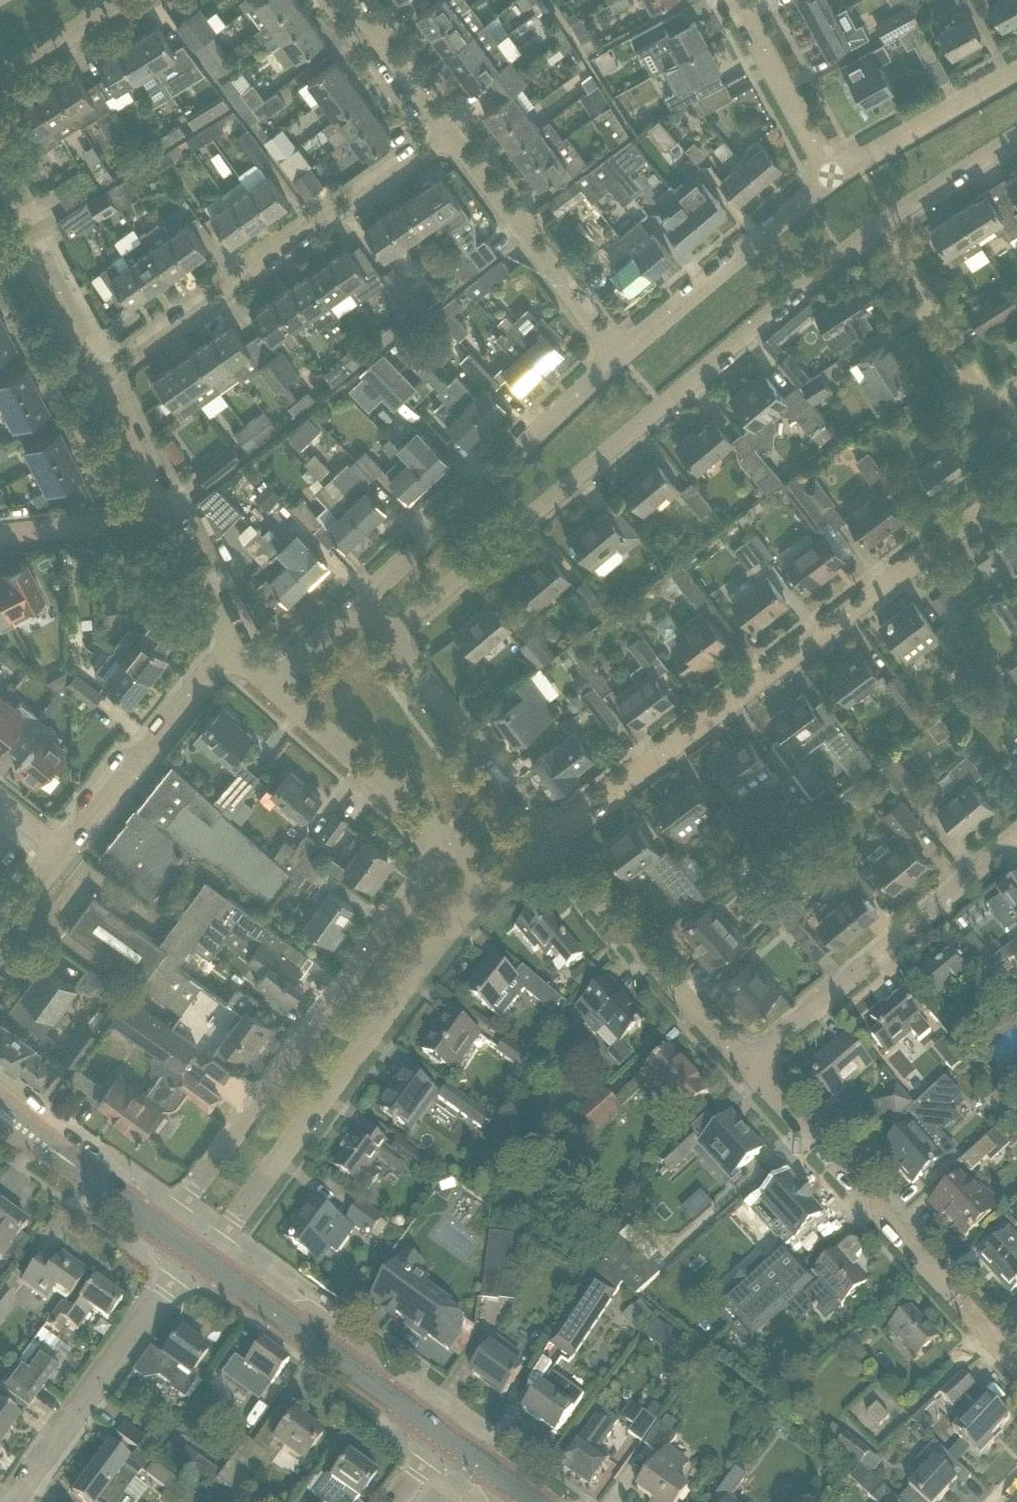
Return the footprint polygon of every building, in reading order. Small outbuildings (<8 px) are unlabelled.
[(258,0),(241,0),(239,1),(246,9),(248,7),(255,2),(258,0)] [(297,0),(258,0),(255,2),(269,21),(297,0)] [(269,21),(262,27),(256,31),(264,42),(277,32),(283,39),(311,19),(297,0),(269,21)] [(470,4),(471,4),(468,0),(436,0),(417,15),(423,22),(431,34),(470,4)] [(524,8),(532,3),(538,12),(547,6),(544,0),(518,0),(524,8)] [(610,2),(614,10),(631,1),(630,0),(614,0),(610,2)] [(835,12),(828,0),(801,0),(814,24),(835,12)] [(990,2),(1002,25),(1016,17),(1016,0),(994,0),(990,2)] [(885,37),(905,26),(918,19),(909,3),(876,22),(885,37)] [(484,23),(470,4),(431,34),(445,52),(484,23)] [(981,37),(971,20),(968,14),(967,15),(963,7),(952,13),(956,21),(940,30),(953,53),(981,37)] [(178,25),(195,47),(214,34),(218,31),(201,8),(178,25)] [(845,31),(835,12),(814,24),(829,52),(849,41),(852,46),(870,36),(862,22),(845,31)] [(325,38),(311,19),(283,39),(273,47),(287,66),(297,58),(325,38)] [(918,19),(905,26),(926,63),(938,56),(918,19)] [(707,43),(695,20),(669,34),(662,20),(633,36),(641,50),(649,45),(662,68),(707,43)] [(445,52),(458,70),(498,41),(484,23),(445,52)] [(173,49),(168,41),(158,24),(138,37),(156,67),(164,78),(166,81),(195,63),(183,43),(173,49)] [(550,31),(558,43),(567,36),(560,24),(550,31)] [(228,53),(214,34),(195,47),(210,67),(224,56),(228,53)] [(552,62),(573,45),(567,36),(558,43),(545,53),(552,62)] [(156,67),(138,37),(118,49),(137,79),(144,91),(164,78),(156,67)] [(483,82),(491,92),(520,70),(539,55),(536,52),(518,66),(511,57),(510,58),(498,41),(458,70),(473,89),(483,82)] [(702,94),(695,80),(720,67),(707,43),(662,68),(674,91),(665,96),(672,110),(691,100),(702,94)] [(608,48),(594,55),(597,60),(597,61),(611,53),(608,48)] [(144,91),(137,79),(118,49),(98,62),(107,75),(100,80),(110,96),(128,84),(135,97),(144,91)] [(893,87),(871,49),(844,64),(852,78),(851,79),(853,82),(845,87),(854,104),(863,99),(865,103),(893,87)] [(224,56),(210,67),(217,77),(232,65),(224,56)] [(322,99),(350,78),(336,59),(299,87),(313,106),(322,99)] [(528,81),(520,70),(491,92),(497,101),(484,111),(498,130),(526,109),(513,92),(528,81)] [(100,110),(76,71),(56,83),(81,124),(83,126),(102,113),(100,110)] [(581,79),(588,91),(599,84),(592,73),(581,79)] [(222,85),(245,115),(266,98),(254,82),(242,91),(231,78),(222,85)] [(350,78),(322,99),(313,106),(319,114),(328,107),(336,117),(364,97),(350,78)] [(732,97),(725,82),(702,94),(691,100),(702,113),(732,97)] [(56,83),(36,95),(62,136),(81,124),(56,83)] [(612,104),(599,84),(588,91),(601,110),(610,104),(612,104)] [(276,90),(266,98),(245,115),(265,141),(271,136),(258,119),(260,117),(262,120),(286,102),(276,90)] [(62,139),(61,137),(62,136),(36,95),(16,108),(35,137),(43,151),(62,139)] [(151,102),(169,130),(175,140),(187,133),(180,123),(176,126),(158,97),(151,102)] [(377,115),(364,97),(336,117),(350,136),(377,115)] [(629,132),(610,104),(601,110),(593,115),(613,144),(629,132)] [(215,115),(209,105),(189,118),(195,128),(215,115)] [(539,127),(526,109),(498,130),(512,148),(539,127)] [(350,136),(352,139),(364,155),(392,134),(377,115),(350,136)] [(678,139),(660,118),(649,128),(666,149),(678,139)] [(224,129),(218,120),(207,127),(213,136),(224,129)] [(123,123),(107,133),(113,141),(128,131),(123,123)] [(213,136),(207,127),(187,139),(194,148),(213,136)] [(553,146),(564,138),(557,129),(546,137),(539,127),(512,148),(525,167),(553,146)] [(247,128),(236,137),(255,162),(259,168),(262,166),(271,160),(247,128)] [(175,140),(169,130),(139,149),(145,159),(175,140)] [(271,150),(279,160),(289,153),(299,146),(291,135),(271,150)] [(582,154),(567,135),(564,138),(553,146),(525,167),(539,186),(547,180),(553,189),(574,173),(568,165),(582,154)] [(780,165),(773,156),(774,156),(771,152),(770,153),(758,138),(745,148),(748,151),(740,158),(760,181),(779,165),(780,165)] [(724,157),(733,150),(724,139),(714,147),(723,158),(724,157)] [(173,160),(167,150),(157,156),(163,166),(173,160)] [(614,151),(603,159),(619,179),(630,170),(614,151)] [(296,163),(289,153),(279,160),(293,178),(309,166),(303,158),(296,163)] [(163,166),(157,156),(146,163),(152,173),(163,166)] [(81,167),(95,190),(115,178),(102,157),(86,167),(84,165),(81,167)] [(740,199),(740,198),(760,181),(740,158),(731,166),(733,168),(721,178),(729,187),(728,188),(731,192),(732,191),(739,199),(740,199)] [(610,187),(619,179),(603,159),(577,179),(586,192),(593,201),(610,187)] [(323,185),(309,166),(293,178),(307,197),(323,185)] [(67,207),(89,192),(76,171),(54,186),(67,207)] [(1005,199),(1016,218),(1016,173),(1007,180),(1015,192),(1005,199)] [(269,216),(288,202),(268,174),(249,188),(269,216)] [(441,217),(442,217),(450,229),(469,215),(441,175),(421,189),(441,217)] [(576,200),(586,192),(577,179),(549,199),(559,212),(576,200)] [(113,199),(118,206),(119,208),(131,201),(118,181),(107,188),(113,199)] [(717,197),(716,198),(703,183),(683,200),(686,204),(705,227),(725,211),(726,210),(719,202),(720,201),(717,197)] [(705,227),(686,204),(683,200),(670,184),(658,195),(670,210),(661,217),(675,233),(674,234),(677,237),(678,236),(685,245),(686,244),(705,227)] [(99,218),(118,206),(113,199),(107,188),(87,200),(99,218)] [(251,229),(269,216),(249,188),(230,201),(251,229)] [(421,189),(403,202),(423,230),(441,217),(421,189)] [(959,210),(982,246),(982,245),(975,235),(992,224),(999,235),(1004,231),(1009,239),(1016,234),(1016,218),(1005,199),(995,205),(987,193),(959,210)] [(100,219),(99,218),(87,200),(87,199),(67,213),(81,233),(100,219)] [(231,243),(251,229),(230,201),(211,215),(231,243)] [(403,202),(384,216),(404,244),(423,230),(403,202)] [(954,263),(982,246),(959,210),(932,228),(954,263)] [(385,257),(404,244),(384,216),(365,229),(385,257)] [(616,229),(615,230),(620,235),(652,272),(671,256),(672,256),(672,255),(665,247),(666,246),(663,243),(662,243),(652,231),(649,233),(638,220),(621,235),(616,229)] [(169,277),(188,264),(168,236),(158,222),(140,236),(142,239),(169,277)] [(187,222),(168,236),(188,264),(207,250),(187,222)] [(119,248),(138,237),(132,227),(113,238),(119,248)] [(632,289),(652,272),(620,235),(615,230),(606,238),(622,257),(611,265),(615,269),(614,270),(621,278),(620,278),(623,282),(624,281),(631,290),(632,289)] [(478,268),(497,253),(485,237),(466,252),(478,268)] [(169,277),(142,239),(123,252),(150,291),(169,277)] [(357,301),(387,281),(382,274),(377,267),(367,274),(347,246),(328,260),(349,289),(357,301)] [(478,268),(466,252),(463,247),(445,262),(454,274),(461,282),(478,268)] [(131,304),(150,291),(123,252),(112,260),(114,262),(101,271),(115,291),(112,294),(119,303),(126,298),(131,304)] [(501,258),(465,287),(477,298),(495,283),(511,271),(501,258)] [(328,260),(309,273),(330,302),(339,314),(357,301),(349,289),(328,260)] [(407,286),(393,266),(382,274),(387,281),(396,294),(406,286),(407,286)] [(338,314),(330,302),(309,273),(291,286),(320,327),(338,314)] [(451,290),(461,282),(454,274),(444,282),(451,290)] [(313,333),(320,327),(291,286),(272,300),(292,328),(304,320),(313,333)] [(863,328),(869,324),(862,313),(866,310),(853,290),(820,311),(817,313),(830,333),(825,336),(834,350),(853,338),(851,335),(860,330),(861,331),(864,329),(863,328)] [(463,304),(456,295),(434,312),(459,338),(469,329),(454,312),(463,304)] [(997,321),(1016,309),(1016,301),(1014,296),(993,309),(986,300),(968,312),(973,320),(980,332),(997,321)] [(812,316),(817,313),(820,311),(812,298),(784,322),(792,331),(812,315),(812,316)] [(253,313),(264,330),(273,342),(283,335),(292,347),(301,340),(292,328),(272,300),(253,313)] [(403,326),(414,318),(407,309),(397,318),(403,326)] [(506,313),(498,321),(505,329),(513,321),(506,313)] [(513,321),(505,329),(543,369),(561,351),(562,351),(563,351),(555,342),(554,341),(560,335),(542,316),(524,332),(513,321)] [(2,322),(0,323),(0,350),(13,343),(2,322)] [(242,360),(251,353),(245,343),(231,324),(211,338),(240,378),(249,371),(242,360)] [(524,386),(543,369),(505,329),(496,337),(514,355),(503,365),(508,370),(510,373),(513,376),(513,377),(515,380),(516,379),(524,387),(525,387),(524,386)] [(380,332),(360,348),(367,358),(388,342),(380,332)] [(221,391),(240,378),(211,338),(193,351),(213,379),(221,391)] [(886,341),(869,352),(859,359),(870,376),(860,383),(878,411),(901,396),(899,393),(914,384),(886,341)] [(343,358),(353,370),(367,358),(360,348),(357,345),(342,356),(343,358)] [(279,351),(269,358),(286,382),(299,372),(283,349),(279,351)] [(194,393),(213,379),(193,351),(174,364),(194,393)] [(372,362),(406,397),(417,386),(384,351),(372,362)] [(798,384),(800,383),(809,376),(789,352),(778,361),(798,384)] [(259,365),(258,366),(275,390),(276,389),(286,382),(269,358),(259,365)] [(353,370),(343,358),(324,373),(333,385),(353,370)] [(426,360),(416,370),(425,379),(427,376),(434,370),(426,360)] [(394,407),(406,397),(372,362),(361,373),(363,375),(350,388),(369,408),(382,395),(394,407)] [(193,393),(194,393),(174,364),(155,378),(155,379),(150,382),(162,399),(167,396),(182,416),(200,403),(193,393)] [(25,365),(0,377),(0,401),(1,403),(35,386),(25,365)] [(503,365),(493,374),(500,382),(510,373),(508,370),(503,365)] [(800,383),(798,384),(797,385),(813,402),(833,390),(820,371),(800,383)] [(455,374),(447,382),(486,423),(504,406),(505,406),(505,405),(497,397),(498,396),(495,393),(495,394),(485,384),(475,395),(455,374)] [(785,399),(779,391),(766,376),(749,390),(745,385),(744,386),(744,387),(732,396),(731,397),(753,423),(743,432),(755,446),(758,443),(760,444),(772,446),(774,419),(769,413),(776,407),(783,415),(791,408),(784,400),(785,399)] [(467,441),(486,423),(447,382),(440,389),(437,392),(444,399),(435,409),(456,431),(455,431),(458,434),(459,434),(466,442),(467,441)] [(46,407),(35,386),(1,403),(12,424),(46,407)] [(295,413),(314,398),(306,389),(287,404),(295,413)] [(911,426),(915,423),(932,412),(919,392),(898,406),(911,426)] [(836,430),(813,402),(796,416),(821,443),(836,430)] [(264,409),(246,424),(260,444),(279,429),(264,409)] [(309,417),(299,427),(310,439),(321,429),(309,417)] [(731,440),(726,434),(714,419),(694,435),(691,432),(677,443),(698,468),(731,440)] [(405,453),(428,478),(447,460),(448,460),(440,451),(438,448),(437,448),(419,429),(413,422),(394,441),(400,447),(405,453)] [(250,452),(260,444),(246,424),(234,433),(250,452)] [(69,450),(58,429),(23,446),(34,467),(69,450)] [(400,447),(394,441),(390,437),(381,445),(391,455),(400,447)] [(213,460),(197,472),(207,484),(241,457),(232,444),(213,460)] [(950,444),(934,456),(921,466),(925,470),(918,475),(932,493),(936,490),(937,491),(968,468),(950,444)] [(739,458),(769,493),(784,481),(755,446),(739,458)] [(179,447),(170,453),(176,461),(185,454),(179,447)] [(79,471),(69,450),(34,467),(45,488),(79,471)] [(365,450),(356,458),(373,477),(382,468),(365,450)] [(900,491),(868,451),(856,460),(880,492),(849,515),(869,542),(886,529),(883,526),(893,519),(896,522),(901,518),(888,500),(900,491)] [(410,495),(428,478),(405,453),(386,471),(399,485),(398,486),(401,488),(409,496),(410,496),(410,495)] [(364,485),(373,477),(356,458),(347,467),(364,485)] [(680,490),(668,477),(655,462),(650,467),(652,470),(640,480),(638,477),(625,488),(644,510),(665,492),(671,498),(680,490)] [(816,530),(830,519),(806,487),(796,473),(781,484),(816,530)] [(334,475),(325,484),(365,526),(384,509),(385,508),(377,500),(375,497),(374,497),(365,488),(355,497),(334,475)] [(824,511),(836,502),(817,478),(806,487),(824,511)] [(712,506),(693,481),(681,491),(700,515),(712,506)] [(268,482),(256,494),(270,507),(282,495),(268,482)] [(243,510),(218,484),(200,498),(219,533),(243,510)] [(365,526),(325,484),(316,492),(327,504),(317,514),(302,497),(292,507),(314,530),(323,521),(335,534),(337,537),(338,537),(346,545),(347,544),(346,544),(347,544),(349,547),(358,538),(359,535),(357,534),(365,526)] [(46,498),(42,490),(31,496),(35,503),(46,498)] [(601,571),(607,571),(623,558),(623,552),(633,544),(605,511),(585,528),(582,524),(568,536),(571,540),(570,541),(574,545),(575,544),(589,561),(591,559),(601,571)] [(989,560),(995,556),(1005,571),(1016,564),(1016,536),(1012,529),(989,544),(989,545),(975,554),(982,565),(989,560)] [(289,598),(308,581),(269,540),(260,530),(244,544),(263,565),(270,558),(278,567),(266,578),(276,590),(269,597),(279,608),(280,607),(288,599),(289,599),(289,598)] [(278,532),(269,540),(308,581),(326,563),(327,563),(320,554),(317,551),(309,543),(298,553),(278,532)] [(825,533),(787,562),(791,568),(790,568),(799,581),(800,580),(807,589),(823,577),(821,574),(843,557),(825,533)] [(772,563),(752,536),(735,549),(749,567),(747,568),(757,583),(734,601),(755,629),(757,627),(756,625),(768,616),(767,613),(780,603),(782,606),(787,602),(767,576),(766,576),(762,571),(772,563)] [(430,571),(413,582),(421,594),(461,568),(446,545),(423,560),(430,571)] [(515,581),(524,591),(534,604),(568,576),(550,556),(549,556),(550,557),(531,572),(529,569),(528,570),(516,581),(516,580),(515,581)] [(0,588),(0,598),(1,600),(0,601),(0,629),(48,604),(24,560),(1,572),(7,584),(0,588)] [(703,591),(680,560),(669,569),(692,600),(703,591)] [(576,587),(592,606),(601,599),(584,579),(576,587)] [(994,599),(1010,625),(1016,621),(1016,584),(994,599)] [(965,616),(945,588),(931,599),(949,621),(952,626),(958,621),(965,616)] [(908,660),(941,636),(913,601),(906,606),(908,610),(901,615),(898,612),(881,625),(908,660)] [(509,625),(504,619),(493,606),(492,606),(492,607),(474,622),(469,619),(458,629),(457,629),(456,630),(475,654),(491,641),(509,625)] [(664,636),(681,660),(693,676),(704,667),(701,663),(728,642),(702,608),(664,636)] [(164,652),(178,633),(155,614),(143,630),(145,632),(124,658),(149,678),(167,655),(164,652)] [(958,634),(952,626),(949,621),(937,630),(956,656),(968,648),(958,634)] [(958,621),(952,626),(958,634),(964,630),(958,621)] [(669,666),(644,633),(629,644),(643,662),(631,670),(639,680),(618,695),(638,722),(656,709),(658,712),(673,701),(655,677),(669,666)] [(522,644),(539,666),(552,656),(534,634),(522,644)] [(880,678),(872,666),(860,650),(853,655),(852,654),(847,657),(849,659),(828,674),(848,702),(880,678)] [(576,663),(593,685),(601,696),(611,688),(587,655),(576,663)] [(149,678),(124,658),(106,681),(131,701),(149,678)] [(1009,668),(1016,680),(1016,662),(1009,668)] [(93,706),(103,693),(76,671),(65,685),(93,706)] [(552,713),(545,702),(549,699),(530,674),(502,695),(502,696),(507,692),(507,693),(508,692),(515,701),(510,705),(496,716),(514,741),(552,713)] [(929,716),(898,674),(887,682),(918,724),(929,716)] [(618,718),(601,696),(593,685),(581,693),(607,727),(618,718)] [(877,766),(842,719),(830,728),(803,693),(797,698),(799,702),(785,712),(783,709),(771,718),(799,754),(825,733),(860,779),(877,766)] [(4,697),(0,702),(0,739),(12,725),(22,733),(37,715),(20,701),(15,707),(4,697)] [(237,754),(239,751),(252,736),(247,731),(246,733),(235,723),(236,722),(222,710),(204,731),(205,732),(205,731),(224,748),(218,755),(238,772),(246,763),(237,754)] [(61,735),(37,715),(22,733),(33,742),(14,765),(33,780),(34,779),(40,783),(50,770),(45,766),(62,745),(56,741),(61,735)] [(574,730),(548,750),(531,762),(551,788),(550,789),(552,792),(577,773),(574,769),(593,756),(574,730)] [(714,761),(726,777),(733,785),(763,761),(745,737),(739,742),(741,746),(727,757),(724,753),(714,761)] [(905,767),(893,753),(874,769),(893,790),(903,782),(896,775),(905,767)] [(989,804),(970,781),(982,771),(967,753),(951,767),(959,778),(943,791),(950,799),(940,807),(940,806),(939,807),(961,833),(962,832),(960,829),(989,804)] [(223,810),(213,800),(188,777),(172,764),(99,856),(152,899),(191,850),(212,860),(266,902),(291,872),(222,811),(223,810)] [(272,791),(264,800),(271,808),(280,798),(302,818),(321,797),(315,792),(314,793),(303,783),(304,782),(291,770),(272,791)] [(819,808),(812,799),(791,772),(781,780),(794,798),(799,804),(786,814),(796,826),(819,808)] [(213,800),(223,810),(231,816),(252,786),(237,773),(213,800)] [(672,828),(681,840),(714,815),(705,803),(706,802),(691,782),(676,793),(675,790),(654,806),(671,829),(672,828)] [(812,799),(819,808),(837,794),(829,785),(812,799)] [(920,821),(900,798),(882,813),(896,829),(866,855),(894,889),(926,862),(903,835),(920,821)] [(744,827),(726,802),(714,811),(732,836),(744,827)] [(325,829),(321,834),(331,842),(335,836),(347,820),(337,812),(325,829)] [(628,873),(644,861),(657,851),(635,821),(629,825),(631,827),(622,835),(619,833),(606,843),(604,844),(627,874),(628,873)] [(380,867),(388,856),(367,840),(369,838),(359,831),(350,843),(359,851),(347,868),(373,888),(374,887),(384,872),(385,872),(385,871),(380,867)] [(749,836),(728,852),(739,869),(760,853),(749,836)] [(301,839),(296,846),(286,839),(275,855),(283,862),(294,872),(307,854),(311,848),(301,839)] [(660,856),(695,903),(706,895),(671,848),(660,856)] [(837,946),(848,936),(877,911),(865,896),(874,888),(841,849),(827,860),(846,883),(839,889),(847,898),(829,913),(817,923),(837,946)] [(167,947),(110,906),(94,894),(69,928),(181,1012),(203,981),(178,964),(192,945),(229,895),(214,884),(167,947)] [(1012,914),(1016,921),(1016,885),(1000,898),(1012,914)] [(338,924),(352,905),(331,889),(307,923),(315,929),(314,931),(318,933),(319,932),(333,942),(343,928),(338,924)] [(274,929),(229,895),(192,945),(210,958),(224,939),(230,943),(229,944),(264,969),(255,981),(288,1005),(304,984),(295,978),(303,968),(280,951),(288,940),(290,942),(290,941),(274,929)] [(742,937),(720,912),(712,903),(695,918),(692,914),(689,917),(691,919),(681,928),(690,937),(691,935),(705,951),(700,956),(701,957),(702,957),(708,964),(709,966),(717,959),(742,937)] [(541,906),(520,925),(515,928),(535,952),(540,948),(547,957),(554,951),(568,968),(582,956),(541,906)] [(826,951),(813,935),(791,910),(782,918),(816,959),(826,951)] [(963,943),(976,959),(982,968),(992,960),(985,951),(973,935),(963,943)] [(994,958),(1000,966),(1008,959),(1010,962),(1014,959),(1016,963),(1016,941),(994,958)] [(917,979),(930,994),(935,1000),(955,983),(958,987),(967,979),(964,976),(972,969),(955,950),(932,969),(931,968),(917,979)] [(774,990),(761,975),(749,962),(725,984),(730,989),(732,986),(743,998),(740,1000),(742,1002),(742,1001),(754,1013),(763,1005),(765,1007),(767,1005),(764,1001),(778,988),(777,987),(774,990)] [(11,1009),(24,1019),(42,1032),(44,1029),(76,986),(44,963),(11,1009)] [(501,1019),(525,991),(535,979),(526,971),(517,982),(493,963),(476,983),(474,981),(465,991),(500,1021),(501,1020),(501,1019)] [(581,988),(582,987),(597,973),(588,964),(573,978),(581,988)] [(562,1001),(535,979),(525,991),(528,993),(527,995),(551,1015),(562,1001)] [(584,1004),(574,1013),(596,1038),(606,1028),(620,1044),(636,1030),(639,1033),(641,1031),(638,1028),(645,1022),(635,1011),(633,1014),(622,1001),(625,999),(609,981),(584,1004)] [(271,1026),(247,1008),(254,998),(239,986),(229,1000),(229,999),(227,1001),(243,1013),(213,1054),(209,1050),(201,1062),(193,1056),(193,1055),(192,1056),(224,1079),(232,1068),(228,1065),(237,1053),(246,1060),(247,1059),(247,1058),(262,1038),(262,1039),(271,1026)] [(113,1018),(171,1061),(180,1068),(180,1067),(179,1066),(196,1044),(179,1032),(171,1026),(129,997),(113,1018)] [(872,1038),(888,1056),(913,1034),(919,1041),(930,1032),(917,1017),(918,1016),(902,997),(886,1010),(884,1007),(871,1018),(881,1030),(872,1038)] [(98,1009),(64,1056),(76,1065),(110,1018),(98,1009)] [(452,1072),(454,1069),(462,1075),(478,1051),(471,1046),(478,1036),(447,1014),(439,1025),(443,1028),(436,1038),(433,1035),(422,1050),(431,1056),(430,1058),(441,1066),(442,1065),(452,1072)] [(16,1068),(35,1042),(42,1032),(24,1019),(17,1029),(4,1019),(0,1024),(0,1056),(12,1065),(16,1068)] [(962,1026),(948,1038),(966,1059),(980,1047),(962,1026)] [(62,1061),(49,1052),(58,1039),(44,1029),(42,1032),(35,1042),(16,1068),(17,1067),(44,1086),(57,1067),(62,1061)] [(833,1099),(848,1086),(871,1067),(847,1038),(846,1039),(846,1040),(838,1046),(833,1050),(834,1052),(824,1061),(823,1059),(809,1071),(833,1099)] [(952,1071),(966,1059),(948,1038),(934,1050),(952,1071)] [(498,1053),(525,1072),(533,1060),(506,1041),(498,1053)] [(656,1064),(643,1076),(645,1078),(681,1118),(683,1116),(687,1112),(689,1114),(692,1111),(690,1110),(709,1092),(671,1050),(656,1064)] [(179,1103),(187,1093),(210,1110),(220,1096),(180,1067),(180,1068),(171,1061),(146,1094),(120,1074),(100,1101),(127,1120),(123,1125),(136,1135),(136,1136),(138,1138),(143,1131),(143,1130),(161,1106),(164,1108),(167,1109),(171,1108),(174,1107),(177,1105),(179,1103)] [(436,1095),(421,1084),(405,1072),(397,1083),(401,1087),(394,1096),(390,1093),(380,1108),(396,1120),(393,1124),(395,1126),(398,1122),(410,1130),(436,1095)] [(928,1147),(958,1119),(949,1109),(962,1097),(945,1078),(916,1106),(903,1117),(911,1126),(883,1152),(895,1165),(898,1162),(903,1168),(900,1171),(912,1184),(930,1168),(932,1171),(934,1169),(932,1166),(939,1160),(928,1147)] [(895,1125),(903,1117),(916,1106),(897,1085),(876,1104),(895,1125)] [(439,1098),(486,1132),(495,1119),(448,1086),(439,1098)] [(602,1090),(577,1113),(591,1127),(615,1105),(602,1090)] [(740,1176),(737,1173),(762,1150),(750,1137),(745,1141),(740,1135),(744,1131),(731,1116),(698,1146),(688,1135),(658,1162),(671,1176),(698,1152),(729,1186),(740,1176)] [(369,1169),(377,1158),(385,1147),(386,1145),(366,1130),(358,1141),(356,1139),(335,1168),(367,1192),(379,1176),(369,1169)] [(971,1174),(998,1150),(987,1138),(961,1162),(971,1174)] [(397,1140),(387,1153),(414,1173),(424,1159),(397,1140)] [(448,1178),(435,1196),(446,1205),(459,1187),(448,1178)] [(762,1202),(750,1212),(767,1231),(777,1222),(794,1240),(795,1238),(806,1229),(821,1216),(787,1179),(773,1192),(762,1202)] [(973,1231),(987,1218),(991,1215),(980,1202),(986,1197),(974,1184),(968,1189),(959,1179),(931,1204),(931,1203),(930,1204),(942,1217),(942,1216),(944,1214),(966,1238),(970,1234),(973,1232),(973,1231)] [(701,1193),(681,1211),(693,1224),(713,1206),(701,1193)] [(337,1252),(349,1236),(353,1230),(332,1215),(316,1203),(300,1226),(295,1222),(284,1237),(290,1241),(290,1242),(294,1244),(312,1257),(323,1242),(337,1252)] [(382,1219),(362,1204),(348,1222),(369,1237),(382,1219)] [(19,1255),(28,1242),(19,1236),(27,1225),(0,1206),(0,1262),(9,1269),(19,1255)] [(1016,1228),(1016,1208),(1006,1218),(1015,1229),(1016,1228)] [(393,1221),(393,1223),(393,1224),(394,1225),(394,1227),(395,1227),(397,1228),(398,1228),(400,1228),(401,1228),(402,1227),(403,1226),(404,1225),(405,1224),(405,1223),(405,1221),(404,1220),(404,1219),(403,1218),(402,1217),(400,1216),(399,1216),(398,1216),(397,1216),(396,1217),(394,1218),(394,1219),(393,1220),(393,1221)] [(979,1259),(991,1272),(998,1280),(999,1280),(1010,1292),(1010,1293),(1016,1287),(1016,1234),(1012,1229),(1005,1236),(997,1243),(979,1259)] [(504,1273),(509,1274),(515,1237),(491,1234),(481,1300),(500,1302),(504,1273)] [(617,1236),(602,1271),(623,1284),(637,1296),(661,1275),(617,1236)] [(761,1301),(731,1329),(743,1342),(751,1335),(753,1337),(788,1305),(801,1321),(816,1309),(826,1321),(841,1307),(842,1308),(854,1296),(857,1300),(859,1300),(860,1301),(862,1301),(864,1301),(865,1300),(867,1300),(868,1299),(869,1298),(870,1296),(871,1295),(871,1293),(871,1292),(871,1290),(870,1289),(870,1287),(869,1286),(850,1265),(857,1259),(858,1258),(860,1256),(861,1255),(861,1253),(862,1252),(862,1250),(862,1248),(861,1246),(860,1245),(859,1244),(858,1242),(856,1242),(855,1241),(853,1241),(851,1241),(849,1241),(848,1242),(846,1243),(837,1251),(833,1255),(823,1265),(812,1275),(809,1277),(808,1277),(800,1268),(775,1291),(774,1290),(761,1301)] [(720,1314),(719,1315),(731,1329),(761,1301),(774,1290),(775,1291),(800,1268),(783,1249),(782,1248),(757,1271),(757,1272),(754,1275),(759,1281),(742,1296),(736,1290),(722,1303),(727,1308),(720,1314)] [(399,1259),(370,1300),(382,1308),(381,1309),(393,1318),(396,1313),(409,1322),(406,1326),(426,1340),(429,1336),(449,1351),(460,1359),(468,1346),(473,1339),(474,1328),(462,1320),(444,1306),(442,1308),(438,1305),(433,1311),(416,1299),(427,1283),(429,1281),(417,1272),(423,1264),(407,1252),(401,1261),(399,1259)] [(68,1299),(74,1291),(86,1274),(60,1256),(55,1264),(42,1255),(23,1283),(46,1300),(54,1289),(68,1299)] [(623,1284),(602,1271),(599,1277),(597,1275),(550,1344),(573,1360),(623,1284)] [(62,1306),(56,1315),(47,1326),(58,1333),(66,1323),(77,1331),(91,1310),(107,1321),(122,1300),(94,1280),(71,1312),(62,1306)] [(14,1303),(1,1292),(0,1293),(0,1321),(14,1303)] [(891,1328),(903,1341),(917,1356),(937,1337),(926,1325),(925,1326),(910,1310),(891,1328)] [(192,1375),(196,1369),(207,1353),(206,1352),(206,1353),(191,1342),(192,1341),(190,1340),(181,1334),(181,1333),(180,1333),(163,1357),(150,1348),(132,1372),(144,1380),(159,1378),(172,1387),(170,1390),(182,1400),(198,1379),(192,1375)] [(857,1335),(845,1345),(853,1354),(865,1344),(857,1335)] [(515,1381),(519,1374),(522,1371),(513,1364),(518,1357),(497,1341),(483,1357),(472,1373),(503,1396),(512,1384),(513,1385),(516,1381),(515,1381)] [(234,1358),(221,1376),(246,1394),(249,1390),(261,1398),(270,1386),(276,1377),(288,1361),(261,1342),(250,1358),(244,1365),(234,1358)] [(58,1366),(31,1346),(0,1388),(28,1408),(58,1366)] [(573,1411),(584,1396),(552,1373),(541,1388),(524,1411),(556,1435),(573,1411)] [(992,1438),(1010,1418),(977,1387),(976,1386),(976,1387),(963,1373),(940,1394),(953,1409),(966,1398),(976,1407),(952,1431),(961,1440),(947,1455),(956,1463),(970,1448),(980,1458),(997,1440),(996,1439),(995,1441),(992,1438)] [(653,1404),(647,1413),(644,1411),(629,1431),(643,1442),(658,1421),(656,1420),(662,1411),(653,1404)] [(880,1427),(889,1418),(877,1405),(867,1414),(880,1427)] [(2,1408),(0,1406),(0,1444),(17,1420),(18,1420),(18,1419),(2,1408)] [(598,1450),(620,1420),(604,1409),(599,1417),(597,1416),(561,1466),(590,1487),(611,1459),(598,1450)] [(278,1410),(266,1426),(251,1445),(246,1441),(220,1474),(216,1481),(238,1498),(267,1459),(273,1464),(283,1451),(301,1465),(322,1436),(293,1415),(290,1419),(278,1410)] [(672,1433),(677,1425),(667,1417),(662,1425),(660,1424),(645,1445),(661,1457),(638,1490),(655,1501),(679,1501),(688,1490),(676,1481),(688,1464),(669,1450),(678,1437),(672,1433)] [(145,1440),(140,1436),(124,1424),(116,1435),(137,1450),(145,1440)] [(870,1454),(846,1436),(837,1448),(861,1466),(870,1454)] [(935,1442),(916,1462),(926,1471),(909,1489),(923,1501),(939,1501),(957,1483),(961,1487),(971,1477),(956,1463),(947,1455),(935,1442)] [(90,1470),(124,1496),(132,1501),(138,1501),(148,1490),(135,1480),(141,1473),(127,1462),(128,1461),(108,1446),(90,1470)] [(376,1475),(375,1475),(378,1471),(368,1464),(366,1468),(365,1467),(364,1469),(349,1458),(349,1457),(348,1456),(331,1480),(326,1477),(325,1478),(317,1472),(305,1488),(312,1494),(311,1495),(321,1501),(354,1501),(356,1500),(357,1501),(376,1475)] [(187,1471),(184,1475),(209,1492),(216,1481),(220,1474),(197,1457),(187,1471)] [(172,1480),(153,1466),(145,1478),(164,1492),(172,1480)] [(124,1496),(90,1470),(72,1494),(82,1501),(119,1501),(124,1496)] [(731,1501),(747,1478),(735,1470),(714,1500),(717,1501),(732,1501),(731,1501)] [(883,1487),(872,1499),(875,1501),(899,1501),(883,1487)]
